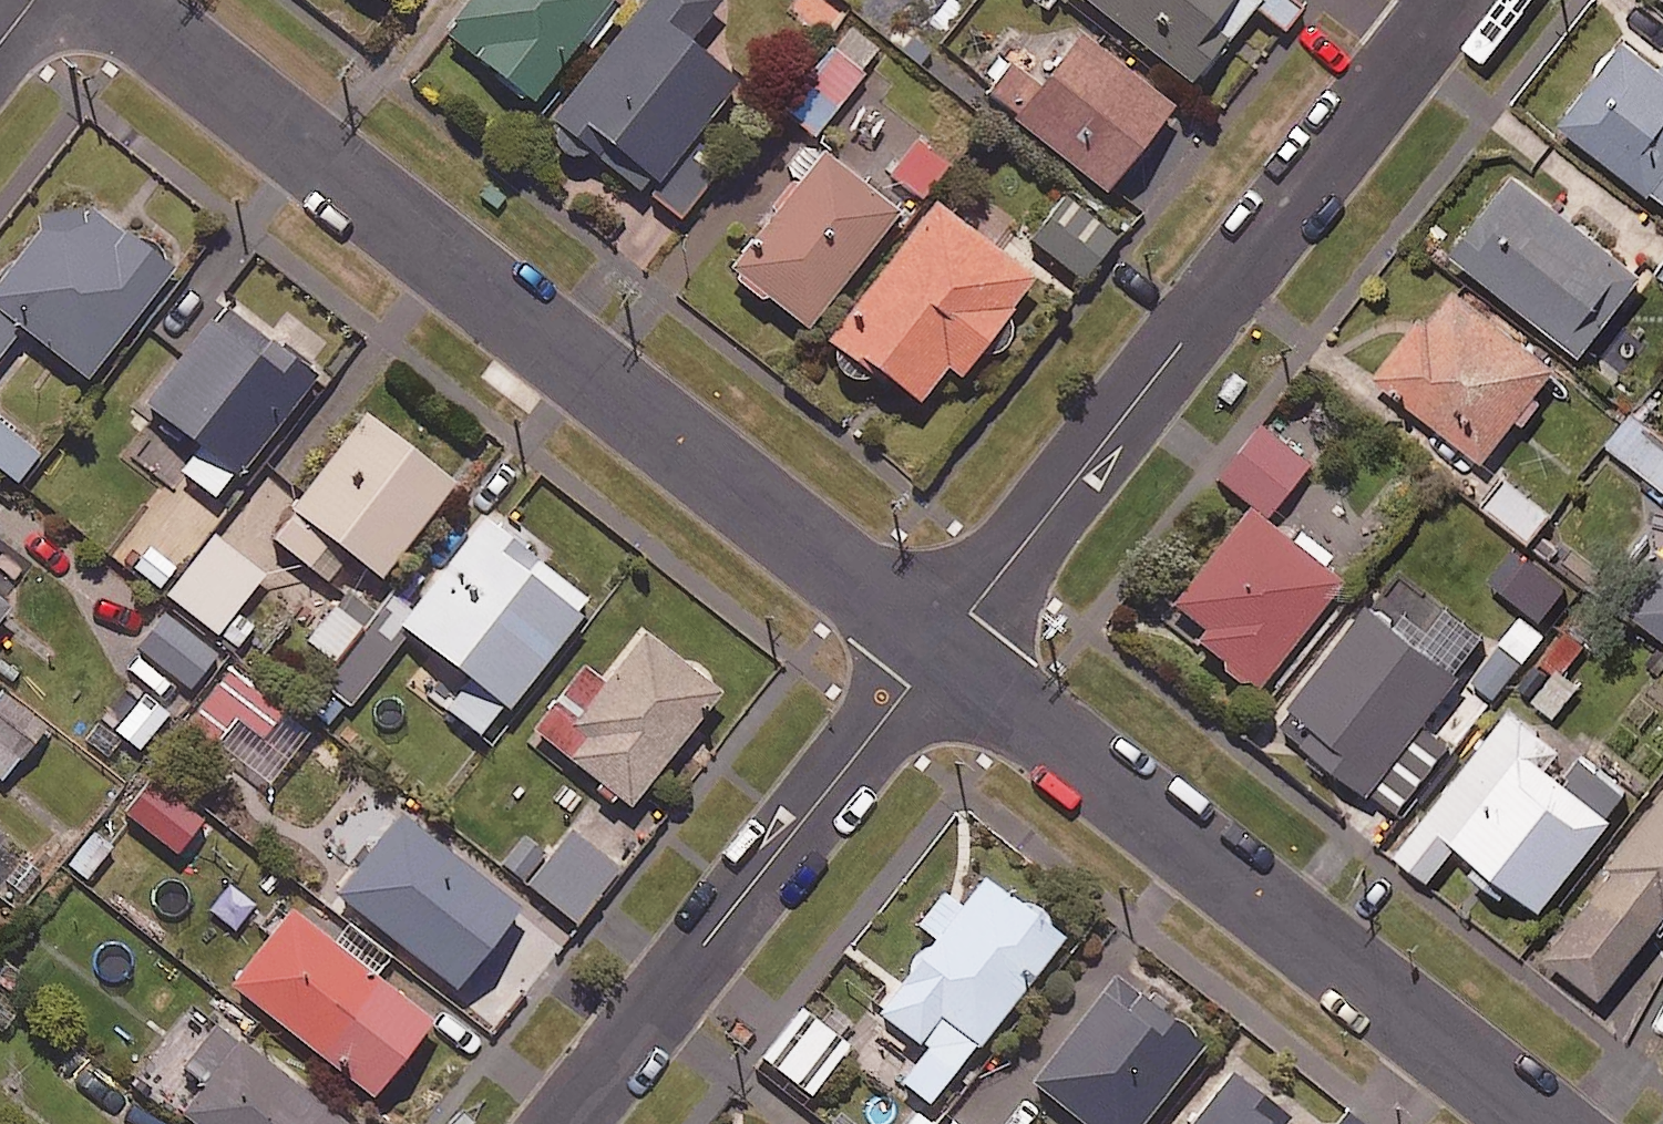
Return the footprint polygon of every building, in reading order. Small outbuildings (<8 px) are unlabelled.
[(437,21),(527,92),(599,0),(454,0),(437,21)] [(546,110),(641,188),(734,75),(684,34),(711,0),(635,0),(546,110)] [(832,0),(797,0),(791,6),(818,35),(843,11),(832,0)] [(1191,85),(1258,0),(1082,0),(1191,85)] [(882,51),(848,22),(778,103),(812,132),(882,51)] [(1173,108),(1079,32),(1010,117),(1104,193),(1173,108)] [(1624,33),(1559,114),(1662,196),(1662,64),(1624,33)] [(947,160),(916,136),(888,171),(920,195),(947,160)] [(728,260),(737,267),(731,274),(759,296),(765,289),(804,320),(895,205),(819,145),(728,260)] [(1641,267),(1513,165),(1450,244),(1579,345),(1641,267)] [(64,186),(0,271),(0,347),(19,322),(85,371),(167,262),(64,186)] [(1118,230),(1070,190),(1032,235),(1080,275),(1118,230)] [(872,366),(913,397),(944,357),(956,367),(974,343),(978,345),(983,346),(987,346),(991,345),(996,344),(1000,342),(1003,340),(1007,336),(1009,333),(1011,328),(1012,324),(1012,320),(1012,315),(1011,311),(1009,307),(1006,303),(1005,302),(1030,270),(931,195),(827,331),(826,336),(826,340),(827,345),(828,350),(830,354),(833,358),(837,361),(840,364),(845,367),(849,368),(854,369),(858,369),(863,369),(868,368),(872,366)] [(1542,394),(1534,387),(1555,361),(1447,276),(1375,368),(1482,453),(1515,411),(1524,418),(1542,394)] [(175,461),(182,467),(214,492),(313,369),(222,296),(142,397),(193,438),(175,461)] [(451,474),(363,406),(266,529),(326,577),(350,547),(377,569),(451,474)] [(1631,411),(1607,440),(1662,485),(1662,436),(1631,411)] [(0,419),(0,466),(13,477),(36,450),(0,419)] [(1297,527),(1289,537),(1261,515),(1305,461),(1257,422),(1215,474),(1247,500),(1170,597),(1202,623),(1193,634),(1218,654),(1217,657),(1217,660),(1218,663),(1218,666),(1220,668),(1221,671),(1223,673),(1225,675),(1228,676),(1231,677),(1234,678),(1236,678),(1239,677),(1242,677),(1245,675),(1252,682),(1337,575),(1319,561),(1327,551),(1297,527)] [(1548,509),(1507,476),(1487,502),(1528,534),(1548,509)] [(255,619),(234,603),(260,570),(208,530),(219,516),(173,481),(118,554),(215,628),(236,644),(255,619)] [(468,671),(443,702),(480,731),(590,591),(482,506),(406,604),(393,593),(321,679),(349,702),(412,626),(468,671)] [(1629,601),(1662,628),(1662,559),(1629,601)] [(1420,716),(1480,636),(1401,576),(1381,603),(1368,594),(1276,716),(1397,807),(1443,745),(1449,737),(1420,716)] [(358,621),(333,601),(305,635),(330,655),(358,621)] [(213,651),(168,613),(141,644),(185,683),(213,651)] [(1564,664),(1583,639),(1560,621),(1509,687),(1553,721),(1585,680),(1564,664)] [(530,723),(593,772),(585,783),(605,798),(613,787),(628,799),(716,684),(639,625),(601,675),(580,658),(530,723)] [(1523,659),(1499,639),(1467,677),(1492,697),(1523,659)] [(0,692),(0,777),(1,778),(43,725),(0,692)] [(1503,891),(1513,877),(1539,898),(1627,787),(1514,698),(1395,848),(1427,873),(1458,834),(1479,851),(1469,864),(1503,891)] [(1610,855),(1615,859),(1546,950),(1600,991),(1648,928),(1658,935),(1662,929),(1662,785),(1610,855)] [(514,908),(396,815),(334,894),(452,987),(514,908)] [(498,858),(525,879),(574,918),(618,863),(569,824),(550,848),(523,826),(498,858)] [(958,901),(941,888),(916,919),(932,932),(875,1004),(925,1044),(900,1076),(927,1098),(1060,931),(1045,919),(1045,916),(1046,913),(1045,911),(1044,908),(1043,906),(1042,903),(1040,901),(1038,900),(1035,898),(1033,897),(1030,897),(1027,897),(1025,897),(1022,898),(1020,899),(983,870),(958,901)] [(428,1021),(287,910),(228,985),(369,1096),(428,1021)] [(1114,968),(1029,1075),(1084,1119),(1080,1123),(1131,1123),(1201,1038),(1114,968)] [(838,1033),(848,1020),(820,998),(810,1011),(801,1004),(762,1054),(808,1090),(847,1040),(838,1033)] [(215,1022),(188,1056),(177,1047),(145,1087),(192,1123),(343,1123),(215,1022)] [(1284,1110),(1229,1065),(1182,1123),(1273,1123),(1284,1110)] [(1347,1109),(1335,1123),(1366,1123),(1347,1109)]
